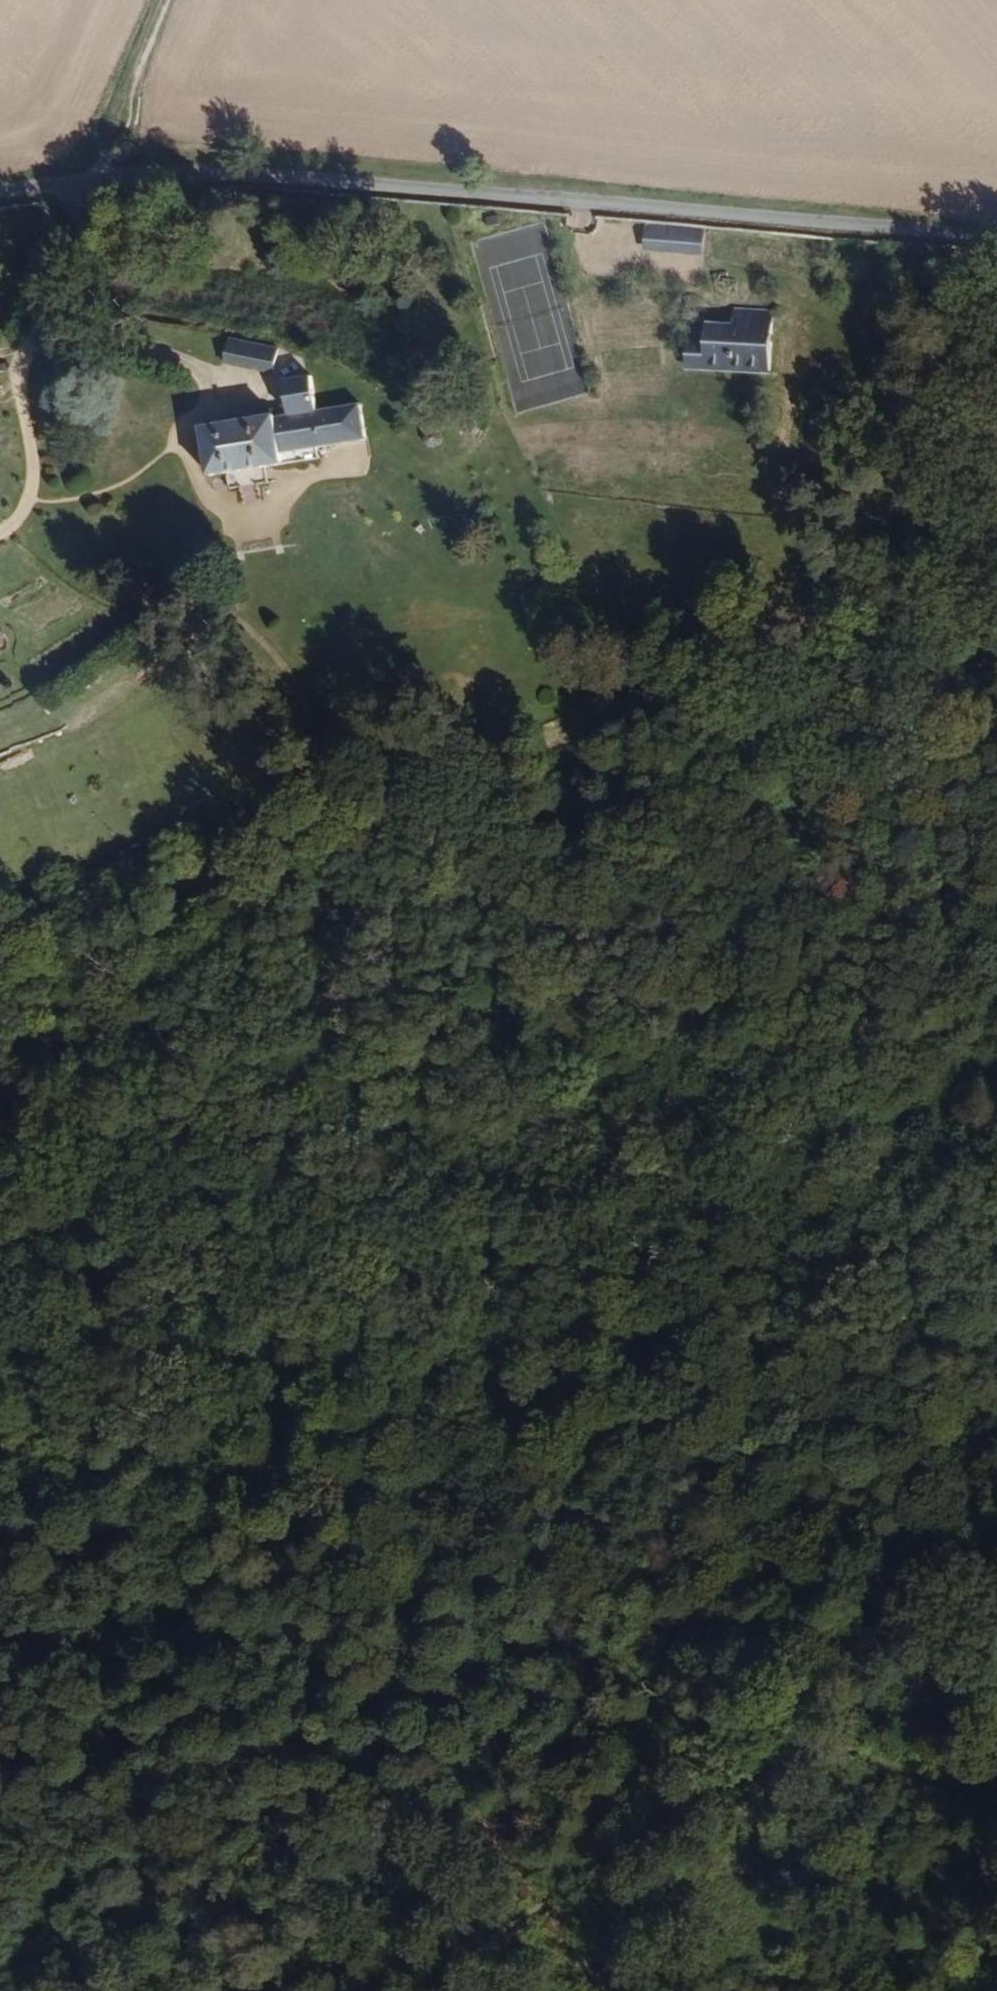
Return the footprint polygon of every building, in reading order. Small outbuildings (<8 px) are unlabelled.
[(704,254),(706,236),(656,229),(654,248),(704,254)] [(777,376),(781,318),(738,315),(736,328),(710,327),(710,338),(693,337),(689,369),(777,376)] [(285,347),(230,336),(224,365),(279,375),(285,347)] [(373,435),(365,401),(322,409),(314,375),(288,381),(293,414),(210,425),(220,480),(240,477),(243,496),(283,489),(279,469),(335,461),(331,441),(373,435)]
